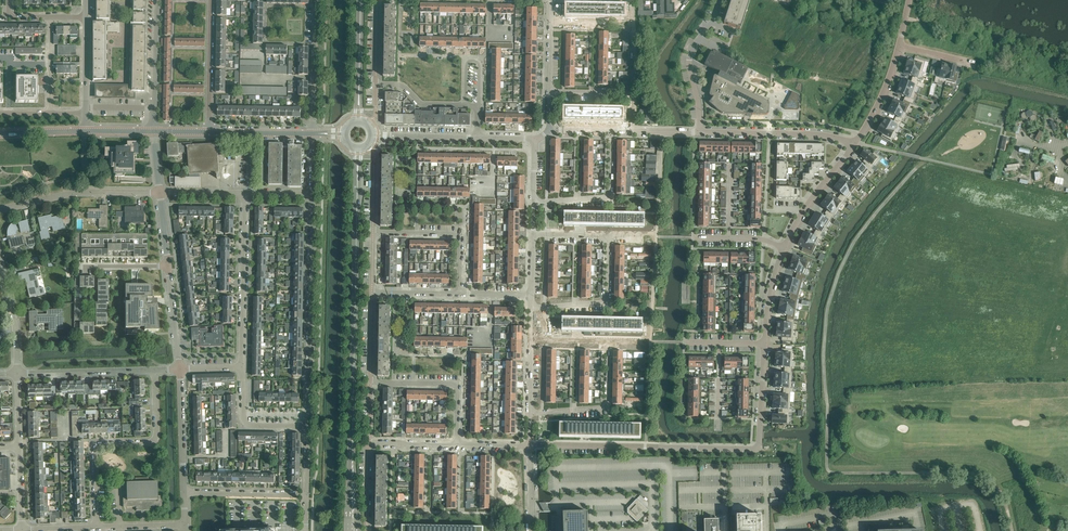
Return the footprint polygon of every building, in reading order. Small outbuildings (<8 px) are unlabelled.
[(96,19),(109,19),(109,0),(96,0),(96,19)] [(136,1),(133,1),(133,10),(145,10),(145,0),(136,0),(136,1)] [(653,5),(653,11),(656,11),(657,15),(657,16),(664,16),(664,0),(656,0),(656,4),(653,5)] [(665,14),(670,14),(670,11),(674,10),(674,4),(674,3),(670,3),(669,0),(664,0),(665,14)] [(724,24),(740,29),(741,26),(749,0),(732,0),(724,24)] [(567,5),(567,16),(600,17),(600,18),(606,18),(606,17),(625,17),(625,6),(608,6),(608,4),(600,4),(577,4),(577,5),(567,5)] [(384,24),(396,24),(396,6),(384,6),(384,10),(386,10),(385,20),(384,20),(384,24)] [(136,14),(133,14),(133,23),(145,23),(145,13),(136,13),(136,14)] [(93,41),(105,41),(105,32),(120,32),(120,22),(93,23),(93,41)] [(384,41),(395,41),(396,24),(384,24),(384,28),(385,28),(385,31),(385,37),(384,37),(384,41)] [(131,91),(144,91),(145,26),(133,26),(131,91)] [(58,35),(63,35),(63,27),(56,27),(56,29),(53,29),(53,44),(58,44),(58,35)] [(77,27),(70,27),(70,35),(70,38),(77,38),(77,37),(79,37),(79,30),(77,30),(77,27)] [(162,46),(165,46),(165,47),(172,47),(172,39),(171,39),(171,37),(165,37),(165,39),(162,39),(162,46)] [(93,41),(93,81),(105,81),(105,41),(93,41)] [(384,59),(395,59),(395,41),(384,41),(384,45),(385,45),(385,49),(385,55),(384,55),(384,59)] [(712,51),(713,52),(712,54),(711,53),(705,65),(720,73),(718,77),(716,76),(715,76),(714,76),(714,77),(709,94),(709,95),(710,96),(711,96),(714,97),(710,103),(709,102),(718,111),(719,112),(720,112),(721,113),(722,113),(723,114),(724,114),(725,114),(726,114),(746,114),(749,109),(754,112),(752,114),(752,115),(766,115),(767,115),(768,114),(769,113),(769,104),(769,103),(768,102),(736,86),(738,82),(741,84),(748,69),(712,51)] [(908,60),(906,67),(922,72),(925,61),(914,58),(913,62),(908,60)] [(383,76),(384,76),(395,77),(395,59),(384,59),(383,63),(385,63),(384,72),(383,72),(383,76)] [(63,74),(63,66),(63,62),(53,62),(53,68),(56,68),(56,74),(63,74)] [(80,66),(80,62),(70,62),(70,63),(70,74),(77,74),(77,66),(80,66)] [(937,69),(934,82),(938,83),(939,80),(945,82),(949,65),(942,64),(941,69),(937,69)] [(949,65),(945,82),(956,84),(958,73),(955,73),(956,67),(949,65)] [(912,80),(918,82),(918,83),(921,83),(922,79),(920,78),(922,72),(906,67),(905,67),(906,67),(904,74),(912,76),(912,80)] [(38,76),(15,76),(15,102),(38,102),(38,76)] [(917,86),(918,83),(918,82),(912,80),(910,83),(901,80),(899,87),(914,93),(917,86)] [(164,93),(164,94),(171,94),(172,86),(170,86),(170,84),(164,84),(164,85),(161,85),(161,93),(164,93)] [(96,85),(95,94),(104,94),(104,85),(96,85)] [(108,86),(107,94),(116,94),(116,86),(108,86)] [(120,86),(119,94),(128,94),(128,86),(120,86)] [(912,99),(914,93),(899,87),(897,92),(896,93),(905,97),(904,100),(910,103),(913,104),(914,100),(912,99)] [(784,107),(784,108),(784,109),(785,109),(785,110),(786,110),(797,110),(798,110),(798,109),(799,109),(799,108),(800,97),(800,96),(799,96),(799,95),(798,95),(791,91),(791,92),(792,92),(785,105),(785,104),(784,104),(784,107)] [(386,93),(386,102),(398,102),(404,102),(404,101),(408,98),(403,93),(386,93)] [(891,106),(906,113),(910,103),(904,100),(902,104),(894,100),(891,106)] [(403,125),(415,125),(415,108),(416,108),(416,106),(414,105),(404,105),(403,105),(403,108),(403,125)] [(888,113),(896,116),(895,120),(901,123),(906,113),(891,106),(890,106),(888,113)] [(565,108),(565,119),(581,120),(581,121),(590,122),(590,121),(612,122),(612,120),(622,120),(623,109),(590,109),(590,107),(583,107),(583,109),(565,108)] [(385,108),(385,124),(403,125),(403,108),(385,108)] [(421,111),(421,125),(433,125),(433,108),(430,108),(430,112),(422,112),(422,108),(421,108),(421,111)] [(445,109),(433,108),(433,125),(445,125),(445,109)] [(445,126),(458,126),(458,114),(458,109),(445,109),(445,125),(445,126)] [(1035,116),(1033,115),(1032,113),(1031,112),(1029,112),(1028,112),(1027,114),(1024,113),(1022,115),(1022,116),(1023,118),(1025,119),(1026,118),(1027,116),(1028,117),(1031,117),(1031,120),(1032,120),(1034,121),(1035,120),(1036,119),(1036,118),(1035,116)] [(458,126),(470,126),(470,115),(467,115),(463,115),(458,114),(458,126)] [(901,123),(895,120),(893,123),(885,119),(881,125),(881,124),(881,125),(896,133),(901,123)] [(890,142),(896,133),(881,125),(877,131),(882,134),(881,137),(890,142)] [(1030,137),(1035,140),(1039,142),(1041,138),(1043,133),(1040,131),(1037,137),(1032,134),(1030,137)] [(294,146),(294,141),(288,141),(288,146),(290,146),(289,187),(302,187),(302,146),(294,146)] [(200,187),(200,177),(200,174),(219,173),(217,144),(192,145),(192,142),(167,144),(168,157),(179,156),(179,153),(188,153),(189,177),(175,177),(170,177),(170,183),(175,183),(175,187),(200,187)] [(124,177),(124,176),(124,173),(133,173),(133,156),(137,156),(137,143),(128,143),(128,146),(122,146),(122,149),(106,149),(106,159),(109,159),(109,165),(112,165),(112,167),(115,167),(115,182),(119,182),(119,177),(124,177)] [(281,143),(269,143),(269,185),(281,185),(281,143)] [(863,162),(866,164),(871,169),(872,168),(880,158),(874,152),(872,155),(865,150),(861,155),(865,159),(863,162)] [(1056,158),(1043,154),(1041,159),(1054,164),(1056,158)] [(381,174),(393,174),(393,156),(382,156),(382,160),(383,160),(383,170),(381,170),(381,174)] [(866,164),(864,167),(856,161),(852,166),(865,177),(869,172),(871,174),(874,171),(872,168),(871,169),(866,164)] [(852,180),(858,185),(865,177),(852,166),(847,172),(854,178),(852,180)] [(381,191),(393,192),(393,174),(381,174),(381,178),(382,178),(382,181),(382,187),(381,187),(381,191)] [(852,180),(850,183),(848,181),(843,177),(838,182),(851,193),(856,188),(858,190),(860,186),(858,185),(852,180)] [(1055,184),(1062,186),(1064,179),(1056,178),(1055,184)] [(839,197),(845,201),(851,193),(838,182),(838,183),(834,188),(841,194),(839,197)] [(654,199),(655,188),(646,187),(645,199),(654,199)] [(381,209),(392,209),(393,192),(381,191),(381,195),(382,195),(382,198),(382,205),(381,205),(381,209)] [(845,201),(839,197),(837,200),(829,194),(825,200),(838,210),(845,201)] [(838,210),(825,200),(821,206),(827,210),(825,214),(826,214),(832,218),(838,210)] [(87,212),(87,213),(87,219),(91,219),(91,218),(101,218),(101,223),(99,223),(99,227),(108,227),(108,205),(99,205),(99,209),(88,209),(88,212),(87,212)] [(134,207),(129,207),(124,207),(124,212),(125,212),(126,212),(126,218),(125,218),(126,218),(126,222),(131,222),(131,223),(134,223),(134,222),(143,222),(143,218),(144,218),(144,216),(143,216),(143,212),(144,212),(144,208),(141,207),(141,206),(136,206),(136,207),(134,207)] [(380,222),(380,227),(392,227),(392,209),(381,209),(381,213),(382,213),(382,222),(380,222)] [(816,213),(812,219),(826,227),(832,218),(826,214),(824,217),(816,213)] [(564,214),(564,224),(644,226),(645,216),(564,214)] [(48,235),(46,228),(52,227),(53,231),(65,229),(61,215),(49,218),(49,215),(38,218),(41,231),(40,232),(41,240),(50,238),(49,234),(48,235)] [(814,233),(821,236),(826,227),(812,219),(809,225),(816,230),(814,233)] [(18,223),(19,225),(17,226),(16,226),(14,223),(13,224),(12,224),(12,225),(11,226),(10,228),(9,230),(8,232),(8,233),(8,234),(8,235),(8,236),(10,236),(10,239),(8,240),(10,249),(11,249),(10,246),(24,243),(24,245),(25,245),(25,244),(26,243),(26,244),(26,245),(27,246),(28,247),(29,247),(30,247),(31,247),(32,247),(33,247),(33,246),(34,246),(34,245),(35,244),(35,243),(33,232),(30,233),(27,221),(18,223)] [(821,241),(823,238),(814,233),(813,236),(804,232),(801,238),(801,239),(816,246),(819,240),(821,241)] [(816,246),(801,239),(798,245),(803,247),(801,251),(811,256),(816,246)] [(813,259),(803,256),(802,259),(793,256),(791,263),(807,269),(809,262),(811,263),(813,259)] [(791,263),(789,270),(797,273),(796,276),(805,279),(807,276),(804,275),(807,269),(791,263)] [(39,269),(18,273),(19,280),(26,278),(30,297),(45,294),(43,287),(39,288),(36,276),(41,275),(39,269)] [(786,278),(784,285),(800,289),(803,279),(805,280),(805,279),(796,276),(795,280),(786,278)] [(131,298),(131,301),(130,301),(131,301),(131,302),(125,302),(125,303),(125,328),(140,328),(140,327),(141,327),(144,326),(144,331),(154,331),(156,331),(159,331),(157,318),(156,305),(154,305),(154,298),(152,298),(152,285),(139,285),(137,285),(132,285),(130,285),(125,285),(125,298),(131,298)] [(790,294),(789,297),(797,299),(800,289),(784,285),(782,292),(790,294)] [(796,310),(797,299),(789,297),(789,298),(790,298),(790,301),(780,300),(779,307),(796,310)] [(379,324),(390,324),(390,306),(379,306),(379,310),(380,311),(380,320),(379,320),(379,324)] [(794,320),(796,310),(779,307),(778,314),(787,315),(787,319),(794,320)] [(31,311),(31,317),(29,317),(29,331),(36,331),(36,327),(37,327),(37,325),(36,325),(36,323),(49,322),(49,331),(56,331),(56,329),(63,329),(63,312),(60,312),(60,309),(50,309),(46,309),(46,314),(37,314),(37,310),(31,311)] [(562,319),(562,330),(642,331),(643,321),(562,319)] [(777,329),(777,330),(793,331),(794,320),(787,319),(786,323),(777,322),(777,329)] [(378,341),(390,342),(390,324),(379,324),(378,328),(380,328),(380,337),(378,337),(378,341)] [(200,327),(191,328),(192,341),(196,340),(196,344),(200,344),(200,347),(224,346),(223,325),(214,326),(214,329),(212,329),(212,334),(208,334),(207,329),(200,329),(200,327)] [(508,327),(508,334),(512,334),(522,334),(522,327),(521,327),(521,326),(518,326),(518,327),(514,327),(512,327),(508,327)] [(792,341),(793,331),(777,330),(776,337),(782,337),(782,341),(792,341)] [(378,359),(389,359),(390,342),(378,341),(378,345),(379,345),(379,349),(379,355),(378,355),(378,359)] [(793,350),(785,349),(782,349),(781,353),(776,352),(775,359),(792,360),(793,350)] [(731,371),(731,358),(725,358),(725,361),(723,361),(722,361),(722,371),(731,371)] [(378,377),(384,377),(389,377),(389,359),(378,359),(378,363),(379,363),(379,372),(378,372),(378,377)] [(784,370),(791,371),(792,360),(775,359),(775,360),(776,360),(775,367),(784,367),(784,370)] [(791,371),(784,370),(784,374),(775,373),(774,380),(791,381),(791,371)] [(193,392),(194,395),(203,395),(203,391),(203,387),(202,375),(193,376),(193,384),(199,383),(199,392),(193,392)] [(131,388),(135,388),(144,388),(144,380),(134,380),(134,381),(131,381),(131,388)] [(791,388),(791,381),(774,380),(774,388),(783,388),(783,391),(793,392),(793,388),(791,388)] [(88,384),(88,394),(88,395),(89,395),(101,395),(100,394),(100,381),(92,381),(92,384),(88,384)] [(115,381),(108,381),(108,390),(113,390),(113,392),(114,393),(116,393),(117,393),(118,393),(120,393),(121,393),(121,388),(118,388),(116,388),(115,381)] [(1,383),(1,391),(8,391),(8,393),(9,394),(12,394),(12,386),(8,386),(8,382),(1,383)] [(61,383),(57,383),(57,388),(58,393),(61,393),(61,391),(68,391),(68,382),(61,382),(61,383)] [(88,394),(88,384),(83,385),(83,382),(75,382),(76,391),(84,391),(85,394),(88,394)] [(36,385),(28,385),(28,397),(36,397),(36,385)] [(51,385),(43,385),(43,397),(54,397),(54,394),(51,394),(51,385)] [(144,388),(135,388),(135,396),(135,399),(139,399),(140,399),(140,395),(144,395),(144,388)] [(790,402),(790,392),(793,392),(783,391),(783,395),(773,394),(773,401),(790,402)] [(778,412),(792,413),(792,409),(789,409),(790,402),(773,401),(773,402),(773,409),(782,409),(782,412),(778,412)] [(139,405),(132,405),(133,417),(135,417),(145,416),(144,408),(141,409),(141,405),(139,405)] [(792,413),(778,412),(778,416),(772,415),(772,423),(789,424),(789,413),(792,413)] [(81,420),(78,420),(78,424),(78,427),(78,430),(79,433),(82,433),(82,434),(88,433),(88,424),(88,422),(88,420),(81,420)] [(9,423),(1,424),(1,426),(1,436),(10,436),(10,432),(13,432),(13,423),(9,423)] [(145,432),(145,424),(136,424),(136,432),(135,432),(135,436),(141,436),(141,432),(145,432)] [(560,424),(560,437),(640,438),(640,425),(560,424)] [(514,434),(515,434),(515,427),(505,427),(505,434),(511,434),(511,435),(514,435),(514,434)] [(376,470),(376,474),(387,474),(387,467),(388,467),(388,464),(388,457),(382,456),(376,456),(376,457),(376,461),(377,461),(377,464),(377,467),(377,470),(376,470)] [(10,490),(9,458),(0,458),(0,491),(10,490)] [(376,487),(375,491),(387,492),(387,485),(388,485),(388,481),(387,481),(387,474),(376,474),(376,478),(377,478),(377,481),(377,484),(377,487),(376,487)] [(289,476),(289,483),(291,483),(293,483),(293,487),(292,487),(298,487),(298,484),(300,484),(300,476),(291,476),(289,476)] [(162,506),(162,496),(158,496),(157,481),(149,482),(149,478),(135,478),(135,482),(126,482),(127,497),(123,497),(123,507),(136,507),(136,511),(149,510),(149,506),(162,506)] [(375,505),(375,509),(387,509),(387,502),(388,502),(388,499),(387,499),(387,492),(375,491),(375,495),(377,496),(377,499),(376,502),(376,505),(375,505)] [(650,504),(640,495),(636,499),(634,501),(635,501),(632,504),(632,503),(627,509),(628,509),(629,508),(629,514),(628,513),(627,513),(633,519),(634,519),(636,521),(637,522),(648,510),(646,508),(650,504)] [(5,519),(11,513),(11,512),(5,507),(4,507),(0,503),(0,514),(5,519)] [(545,503),(539,503),(544,512),(550,512),(545,503)] [(375,526),(375,527),(381,527),(386,527),(386,519),(387,520),(387,516),(387,509),(375,509),(375,513),(376,513),(376,516),(376,519),(376,522),(375,522),(375,526)] [(85,518),(85,511),(76,512),(72,512),(73,515),(75,518),(75,521),(82,521),(82,518),(85,518)] [(587,512),(563,512),(564,530),(588,530),(587,512)] [(761,516),(736,516),(737,530),(761,530),(761,516)] [(718,519),(704,519),(704,530),(719,530),(718,519)]
